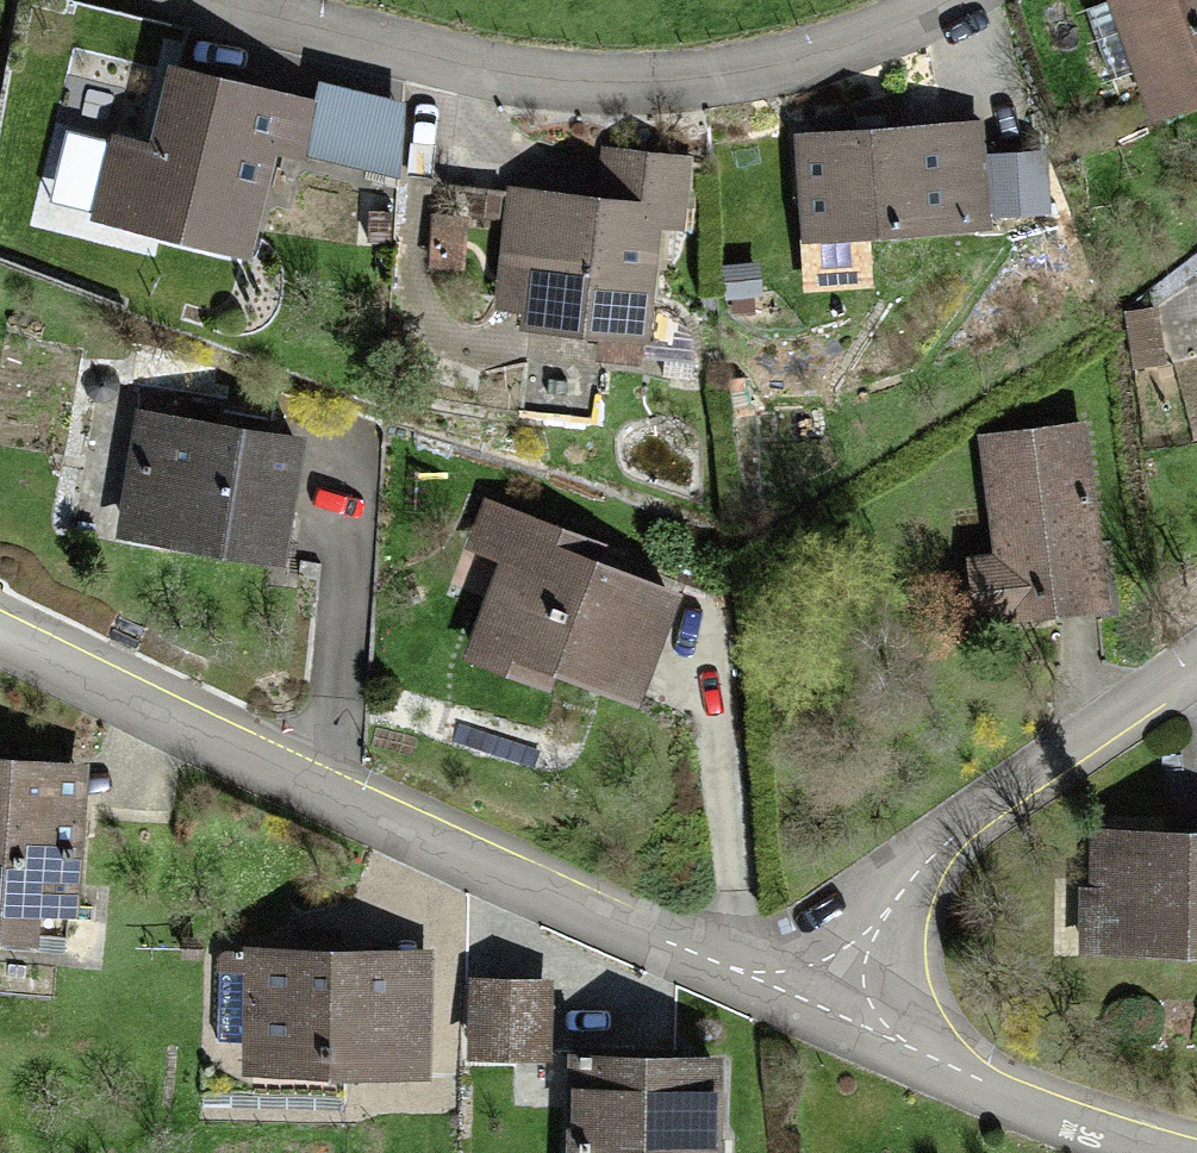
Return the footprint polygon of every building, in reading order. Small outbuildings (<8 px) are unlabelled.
[(1153,105),(1196,89),(1196,0),(1114,0),(1153,105)] [(317,107),(172,72),(152,154),(118,146),(101,214),(246,250),(272,147),(305,156),(317,107)] [(321,91),(317,107),(305,156),(398,178),(400,114),(321,91)] [(983,123),(798,130),(801,225),(987,219),(983,123)] [(618,201),(503,195),(496,315),(641,322),(647,218),(678,219),(680,168),(620,165),(618,201)] [(297,437),(137,419),(125,525),(285,543),(297,437)] [(1082,424),(985,434),(998,553),(975,555),(980,602),(1099,590),(1082,424)] [(589,550),(495,517),(484,549),(501,555),(467,652),(549,681),(557,658),(645,689),(679,593),(585,561),(589,550)] [(0,757),(0,889),(75,892),(80,760),(0,757)] [(1083,835),(1086,942),(1196,939),(1196,832),(1083,835)] [(426,956),(242,951),(240,1054),(423,1059),(426,956)] [(551,985),(463,982),(461,1049),(549,1052),(551,985)] [(574,1060),(571,1152),(707,1152),(710,1065),(574,1060)]
